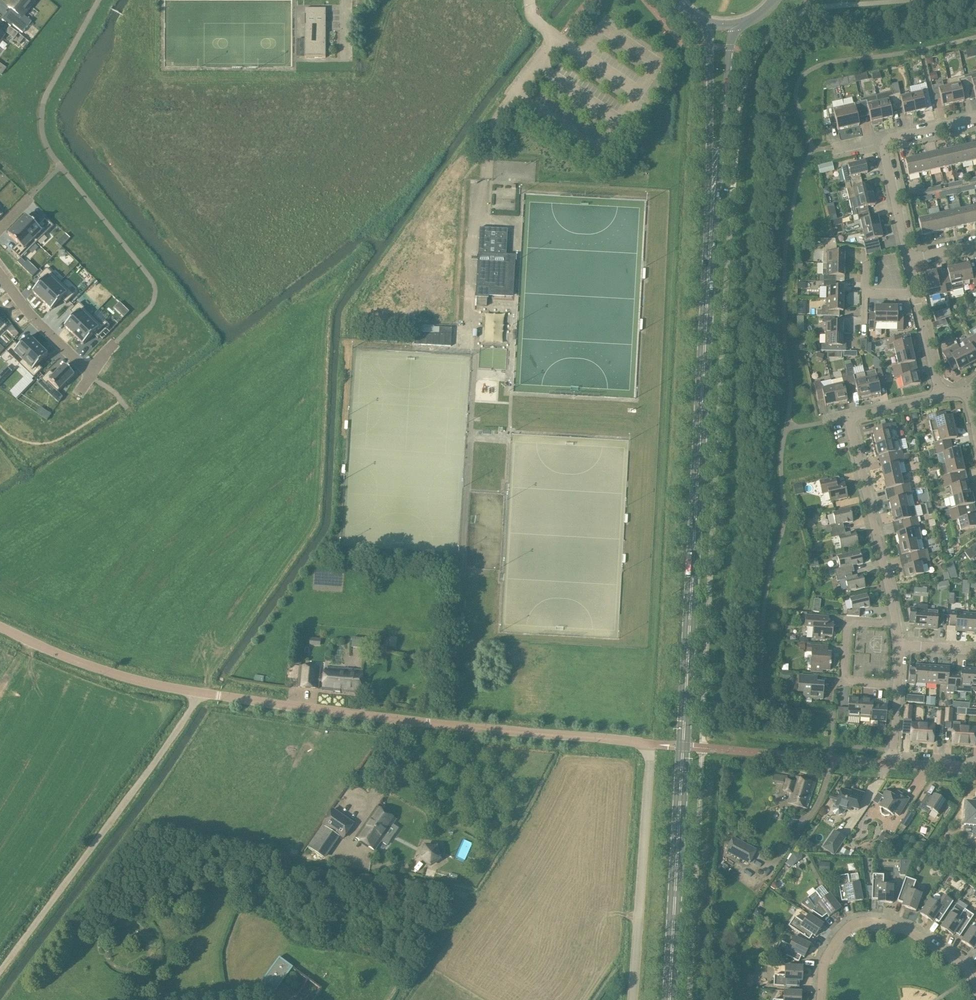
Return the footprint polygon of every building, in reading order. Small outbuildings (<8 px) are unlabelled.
[(11,9),(18,15),(11,23),(13,25),(23,33),(32,22),(24,15),(36,0),(13,0),(8,6),(11,9)] [(46,22),(57,9),(48,1),(37,14),(46,22)] [(305,9),(305,57),(326,57),(326,9),(305,9)] [(6,32),(15,38),(18,33),(10,27),(6,32)] [(965,76),(969,93),(974,92),(975,98),(975,73),(965,76)] [(848,78),(849,85),(856,83),(855,76),(848,78)] [(969,93),(965,76),(948,79),(950,86),(954,104),(964,101),(963,94),(969,93)] [(954,104),(950,86),(944,87),(943,81),(937,83),(938,85),(932,86),(935,100),(941,99),(943,106),(954,104)] [(915,112),(925,110),(926,110),(925,103),(930,102),(927,87),(921,88),(922,93),(911,95),(915,112)] [(897,109),(894,95),(893,95),(893,92),(876,95),(882,120),(883,122),(882,120),(893,117),(891,111),(897,109)] [(915,112),(911,95),(901,97),(900,93),(894,95),(897,109),(903,108),(905,115),(915,112)] [(883,122),(882,120),(876,95),(878,103),(868,105),(867,101),(861,102),(864,116),(864,117),(870,116),(872,125),(883,122)] [(864,117),(864,116),(861,102),(855,104),(855,103),(844,106),(846,116),(849,128),(860,125),(858,118),(864,117)] [(849,128),(846,116),(844,106),(833,108),(827,110),(831,124),(836,123),(838,130),(849,128)] [(972,161),(969,146),(958,148),(962,164),(972,161)] [(962,164),(958,148),(948,150),(951,166),(962,164)] [(951,166),(948,150),(937,153),(941,169),(951,166)] [(941,169),(937,153),(927,155),(930,171),(941,169)] [(930,171),(927,155),(916,157),(920,173),(930,171)] [(920,173),(916,157),(905,160),(909,176),(920,173)] [(845,183),(862,180),(860,174),(868,173),(865,161),(842,167),(845,183)] [(820,173),(834,170),(832,162),(818,165),(820,173)] [(863,185),(862,180),(845,183),(849,200),(873,194),(870,183),(863,185)] [(873,194),(849,200),(853,216),(857,215),(869,212),(868,207),(875,205),(873,194)] [(827,205),(830,220),(837,219),(834,203),(827,205)] [(975,223),(972,207),(961,210),(965,226),(975,223)] [(965,226),(961,210),(951,212),(954,228),(965,226)] [(869,212),(857,215),(853,216),(857,215),(859,220),(861,220),(863,230),(880,226),(878,216),(870,217),(869,212)] [(954,228),(951,212),(940,215),(944,230),(954,228)] [(27,215),(17,225),(33,240),(42,231),(37,225),(27,215)] [(944,230),(940,215),(930,217),(933,233),(944,230)] [(933,233),(930,217),(919,219),(922,235),(933,233)] [(41,221),(37,225),(42,231),(45,235),(50,230),(41,221)] [(17,225),(8,234),(19,244),(24,250),(25,249),(33,240),(17,225)] [(880,226),(863,230),(865,241),(863,241),(856,243),(857,247),(865,248),(865,249),(866,255),(881,252),(879,243),(876,244),(875,239),(883,237),(880,226)] [(478,253),(476,286),(476,297),(477,297),(476,305),(487,306),(487,298),(488,298),(489,295),(504,296),(507,255),(506,255),(506,254),(508,229),(480,227),(478,253)] [(62,236),(67,241),(70,238),(65,233),(62,236)] [(844,264),(845,252),(836,252),(837,246),(836,244),(835,239),(824,239),(825,239),(825,246),(824,252),(824,263),(823,263),(827,264),(844,264)] [(19,244),(14,249),(23,257),(28,252),(25,249),(24,250),(19,244)] [(844,264),(827,264),(827,269),(823,269),(823,275),(820,275),(820,281),(824,281),(836,281),(836,275),(844,276),(844,264)] [(962,283),(973,280),(974,286),(975,286),(975,272),(971,273),(969,264),(958,266),(962,283)] [(962,283),(958,266),(947,269),(950,278),(944,280),(947,293),(963,289),(962,283)] [(47,268),(39,277),(43,282),(48,276),(49,277),(52,273),(47,268)] [(947,293),(944,280),(938,281),(936,271),(925,274),(930,297),(947,293)] [(43,282),(33,292),(42,301),(58,285),(49,277),(48,276),(43,282)] [(836,281),(824,281),(824,287),(827,287),(827,299),(843,299),(844,287),(836,287),(836,281)] [(58,285),(42,301),(52,310),(62,300),(67,294),(58,285)] [(67,294),(62,300),(66,304),(75,295),(70,290),(67,294)] [(843,299),(827,299),(826,305),(824,305),(821,308),(821,310),(817,310),(817,316),(823,316),(839,316),(839,311),(843,311),(843,299)] [(79,303),(70,312),(75,316),(80,311),(81,311),(84,308),(79,303)] [(875,323),(886,323),(886,306),(875,306),(875,313),(869,313),(869,329),(875,330),(875,323)] [(886,306),(886,323),(897,324),(897,330),(903,330),(903,314),(897,314),(898,306),(886,306)] [(949,308),(944,310),(946,317),(952,315),(949,308)] [(75,316),(65,327),(74,336),(90,320),(81,311),(80,311),(75,316)] [(839,316),(823,316),(823,322),(826,322),(826,334),(843,334),(843,322),(835,322),(835,317),(839,317),(839,316)] [(946,318),(939,321),(941,327),(948,325),(946,318)] [(90,320),(74,336),(84,345),(94,335),(99,329),(98,328),(90,320)] [(99,329),(94,335),(98,339),(107,330),(102,325),(98,328),(99,329)] [(412,325),(412,332),(413,332),(415,332),(414,344),(451,346),(452,328),(440,327),(439,333),(433,333),(434,326),(412,325)] [(843,334),(826,334),(826,345),(822,345),(821,351),(842,351),(846,351),(846,341),(843,341),(843,334)] [(895,349),(896,354),(913,351),(910,340),(903,341),(902,336),(886,339),(888,350),(895,349)] [(961,350),(969,365),(975,361),(975,354),(974,351),(975,350),(975,342),(973,336),(963,342),(966,347),(961,350)] [(19,347),(14,353),(15,353),(23,362),(39,346),(29,337),(19,347)] [(15,343),(6,352),(11,357),(15,353),(14,353),(19,347),(15,343)] [(969,365),(961,350),(958,345),(943,353),(948,362),(949,364),(951,367),(953,371),(958,368),(959,370),(969,365)] [(39,346),(23,362),(32,370),(33,371),(38,365),(48,355),(39,346)] [(913,351),(896,354),(898,365),(892,367),(894,372),(909,369),(908,363),(915,362),(913,351)] [(870,398),(865,373),(855,375),(852,363),(845,365),(847,371),(848,376),(851,390),(857,389),(859,401),(870,398)] [(32,370),(29,374),(34,379),(43,370),(38,365),(33,371),(32,370)] [(54,375),(49,381),(50,382),(59,391),(75,375),(65,365),(54,375)] [(13,372),(7,366),(0,374),(0,385),(13,372)] [(881,369),(865,373),(870,398),(881,396),(878,384),(884,382),(881,369)] [(909,369),(894,372),(895,378),(901,377),(904,388),(920,384),(918,373),(911,374),(909,369)] [(50,371),(41,380),(46,385),(50,382),(49,381),(54,375),(50,371)] [(833,387),(837,403),(847,401),(845,391),(851,390),(848,376),(847,371),(841,373),(842,378),(831,381),(833,387)] [(34,382),(32,380),(29,376),(12,394),(17,399),(34,382)] [(833,387),(822,389),(821,383),(815,384),(818,398),(824,396),(826,406),(837,403),(833,387)] [(46,411),(42,417),(47,421),(52,415),(46,411)] [(929,421),(932,432),(954,427),(954,426),(957,425),(954,415),(947,417),(945,411),(928,416),(929,422),(929,421)] [(871,435),(874,446),(893,441),(890,431),(897,429),(895,423),(872,428),(874,434),(871,435)] [(954,427),(932,432),(934,443),(935,449),(951,445),(950,440),(957,438),(954,427)] [(893,441),(874,446),(876,457),(879,456),(880,462),(903,456),(902,450),(895,452),(893,441)] [(951,445),(935,449),(929,450),(930,456),(943,453),(945,464),(962,460),(959,449),(953,451),(951,445)] [(903,456),(880,462),(884,478),(901,474),(898,464),(904,462),(903,456)] [(962,460),(945,464),(948,474),(942,476),(943,482),(959,478),(958,472),(965,471),(962,460)] [(897,492),(911,489),(909,483),(903,485),(901,474),(884,478),(886,489),(896,487),(897,492)] [(844,483),(842,483),(837,484),(836,478),(820,481),(822,493),(829,492),(831,501),(848,497),(844,483)] [(959,478),(943,482),(944,488),(951,486),(953,497),(949,498),(972,492),(970,493),(967,482),(960,484),(959,478)] [(892,511),(908,507),(906,497),(912,495),(911,489),(897,492),(899,498),(889,500),(892,511)] [(972,492),(949,498),(951,509),(949,509),(951,515),(967,511),(965,506),(975,503),(972,492)] [(908,507),(892,511),(894,522),(904,520),(905,526),(918,523),(915,507),(915,506),(908,507)] [(831,526),(832,532),(844,529),(843,523),(853,521),(850,509),(833,513),(836,525),(831,526)] [(951,515),(952,521),(958,519),(961,530),(975,527),(975,520),(975,515),(968,517),(967,511),(951,515)] [(918,523),(905,526),(906,531),(897,533),(899,544),(916,540),(914,530),(920,528),(918,523)] [(844,529),(832,532),(830,532),(831,538),(838,536),(841,549),(858,544),(856,532),(846,534),(844,529)] [(916,540),(899,544),(900,545),(897,546),(899,556),(911,553),(913,559),(926,556),(925,550),(919,551),(916,540)] [(964,552),(970,560),(975,555),(975,554),(974,551),(975,550),(975,544),(964,552)] [(835,570),(836,576),(854,571),(853,566),(863,563),(862,561),(864,561),(862,553),(861,553),(860,551),(838,556),(840,569),(835,570)] [(926,556),(913,559),(914,564),(902,567),(904,577),(907,577),(907,578),(924,574),(921,563),(927,562),(926,556)] [(810,559),(811,568),(813,568),(818,566),(817,558),(811,559),(810,559)] [(955,574),(952,562),(946,564),(950,575),(955,574)] [(854,571),(836,576),(837,581),(839,581),(842,591),(848,589),(848,591),(865,587),(865,585),(866,584),(865,577),(863,577),(862,575),(853,577),(851,572),(854,571)] [(847,610),(847,615),(859,616),(860,609),(870,606),(867,594),(850,598),(853,610),(847,610)] [(926,628),(927,611),(928,605),(916,604),(916,608),(910,608),(909,621),(915,621),(915,627),(926,628)] [(938,612),(927,611),(926,628),(937,629),(938,623),(944,623),(945,610),(938,610),(938,612)] [(967,631),(968,614),(957,613),(957,611),(951,611),(950,624),(956,624),(956,630),(967,631)] [(968,614),(967,631),(975,632),(975,615),(968,614)] [(805,626),(813,627),(812,639),(824,639),(824,636),(832,636),(833,623),(829,623),(829,617),(820,616),(806,615),(805,626)] [(807,645),(807,651),(812,652),(811,671),(822,672),(823,670),(830,670),(831,653),(824,652),(825,646),(807,645)] [(300,665),(299,686),(318,688),(319,680),(324,681),(323,690),(361,694),(363,670),(325,667),(325,674),(320,674),(321,667),(300,665)] [(926,683),(928,666),(917,665),(916,671),(910,671),(909,684),(915,684),(916,682),(926,683)] [(937,684),(938,667),(928,666),(926,683),(937,684)] [(954,693),(954,691),(955,674),(949,673),(949,668),(938,667),(937,684),(947,684),(946,692),(954,693)] [(971,692),(973,669),(962,669),(961,674),(955,674),(954,691),(971,692)] [(799,689),(804,689),(804,698),(823,699),(824,683),(814,682),(814,676),(800,675),(799,689)] [(861,697),(849,697),(848,710),(845,710),(845,708),(838,707),(837,721),(844,722),(845,716),(860,717),(861,697)] [(861,697),(860,717),(871,718),(871,721),(886,722),(887,705),(873,703),(873,698),(861,697)] [(934,725),(923,724),(922,741),(934,742),(934,735),(942,735),(943,726),(944,712),(945,712),(945,708),(938,708),(937,718),(935,718),(934,725)] [(964,744),(965,727),(960,726),(960,722),(953,722),(952,743),(964,744)] [(922,741),(923,724),(911,723),(910,740),(922,741)] [(965,727),(964,744),(975,745),(975,739),(975,728),(965,727)] [(787,779),(784,791),(792,793),(789,804),(808,809),(816,783),(797,777),(795,782),(787,779)] [(855,794),(841,789),(836,806),(833,805),(832,808),(833,811),(835,814),(839,815),(842,814),(845,812),(845,809),(850,811),(851,808),(858,810),(864,793),(856,791),(855,794)] [(884,799),(879,807),(881,808),(880,810),(881,814),(885,816),(889,815),(890,813),(893,814),(894,813),(899,816),(909,799),(898,792),(895,797),(886,791),(882,798),(884,799)] [(927,794),(918,808),(928,814),(931,810),(939,815),(947,802),(934,794),(932,797),(927,794)] [(965,825),(975,826),(975,803),(966,802),(965,825)] [(377,807),(356,838),(375,851),(381,841),(387,845),(399,828),(393,824),(396,819),(377,807)] [(333,810),(323,825),(343,839),(354,824),(333,810)] [(834,831),(823,847),(834,855),(845,838),(834,831)] [(734,838),(729,849),(727,851),(750,864),(757,850),(734,838)] [(437,847),(426,847),(421,857),(430,865),(440,859),(437,847)] [(792,852),(787,863),(795,866),(800,855),(792,852)] [(906,876),(911,861),(900,860),(900,875),(906,876)] [(847,875),(836,877),(841,902),(847,901),(848,904),(862,901),(859,884),(849,886),(847,875)] [(883,875),(872,875),(871,892),(866,892),(867,899),(877,900),(877,903),(892,903),(892,886),(883,886),(883,875)] [(905,878),(897,901),(902,903),(901,906),(915,911),(921,895),(912,891),(915,881),(905,878)] [(802,906),(822,919),(826,915),(828,917),(840,909),(829,895),(828,896),(824,891),(818,896),(815,892),(802,903),(801,903),(801,904),(801,905),(802,906)] [(929,899),(920,914),(932,922),(933,919),(939,923),(952,902),(943,896),(937,905),(929,899)] [(956,904),(940,927),(952,935),(954,933),(959,936),(973,915),(956,904)] [(808,915),(803,923),(794,918),(788,927),(809,940),(812,935),(815,937),(823,925),(808,915)] [(971,927),(961,941),(973,949),(975,947),(975,930),(971,927)] [(794,938),(790,946),(780,942),(776,952),(798,963),(801,957),(804,958),(810,945),(794,938)] [(740,953),(744,961),(749,959),(745,951),(740,953)] [(261,982),(275,992),(293,967),(279,957),(261,982)] [(785,966),(785,976),(774,976),(773,987),(798,988),(799,982),(802,982),(802,967),(785,966)] [(738,985),(748,985),(748,975),(738,975),(738,985)] [(783,999),(801,999),(801,992),(784,991),(783,999)]
